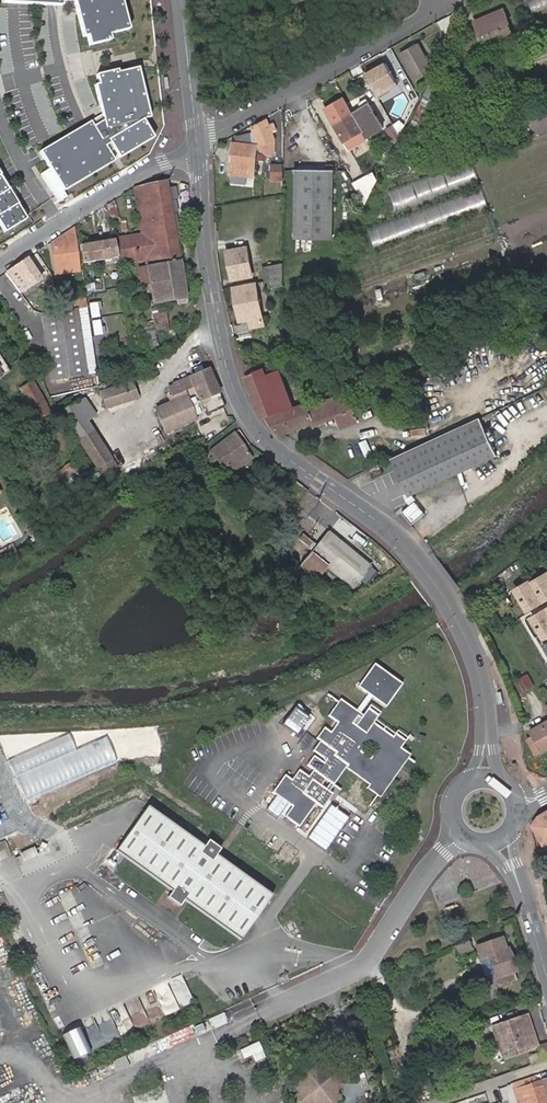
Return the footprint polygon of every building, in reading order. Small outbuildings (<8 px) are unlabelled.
[(7,2),(66,6),(66,0),(78,2),(89,35),(92,35),(95,44),(136,33),(126,0),(7,0),(7,2)] [(484,40),(488,49),(496,46),(515,39),(504,12),(477,23),(480,30),(475,32),(479,42),(484,40)] [(431,64),(420,45),(402,56),(412,73),(419,69),(423,76),(431,64)] [(496,46),(488,49),(490,54),(498,51),(496,46)] [(389,62),(367,75),(381,98),(402,86),(389,62)] [(94,123),(42,152),(68,192),(124,159),(156,138),(146,121),(154,118),(142,65),(101,76),(103,85),(100,86),(107,120),(97,127),(94,123)] [(347,150),(382,131),(368,107),(356,114),(346,96),(324,108),(347,150)] [(426,96),(408,133),(423,141),(442,103),(426,96)] [(266,121),(250,130),(252,133),(255,140),(252,140),(252,145),(255,146),(274,153),(275,138),(271,132),(269,127),(266,121)] [(394,150),(399,139),(394,129),(385,134),(394,150)] [(253,176),(255,150),(255,146),(252,145),(252,140),(235,139),(235,143),(233,143),(230,175),(253,176)] [(466,162),(391,189),(398,208),(473,181),(466,162)] [(9,233),(30,221),(0,171),(0,219),(9,233)] [(331,241),(334,174),(295,171),(293,239),(331,241)] [(373,177),(364,182),(370,192),(376,187),(377,184),(373,177)] [(142,181),(134,188),(143,239),(144,241),(146,255),(152,285),(149,286),(149,292),(166,289),(168,301),(187,299),(167,182),(165,182),(142,181)] [(364,182),(354,187),(361,200),(370,192),(364,182)] [(422,210),(373,228),(379,244),(423,228),(420,218),(424,217),(422,210)] [(114,236),(111,215),(104,216),(107,237),(114,236)] [(75,228),(52,243),(54,263),(76,262),(75,228)] [(143,239),(132,240),(134,248),(137,248),(138,256),(146,255),(144,241),(143,239)] [(115,242),(117,259),(138,256),(137,248),(134,248),(132,240),(115,242)] [(82,264),(117,259),(115,242),(80,246),(82,264)] [(227,251),(232,280),(251,276),(245,248),(227,251)] [(27,258),(6,273),(22,295),(43,280),(27,258)] [(77,270),(76,262),(54,263),(55,271),(77,270)] [(265,267),(267,278),(283,275),(283,264),(265,267)] [(269,288),(283,285),(283,279),(268,282),(269,288)] [(260,283),(233,288),(240,321),(250,320),(252,329),(264,327),(258,296),(262,295),(260,283)] [(166,289),(149,292),(151,304),(168,301),(166,289)] [(77,310),(87,308),(86,300),(73,301),(74,310),(77,310)] [(88,312),(87,308),(77,310),(86,376),(96,375),(88,312)] [(74,310),(43,315),(52,380),(86,376),(77,310),(74,310)] [(141,323),(143,333),(153,331),(154,336),(168,334),(165,314),(152,316),(153,321),(141,323)] [(149,357),(159,354),(154,336),(153,331),(143,333),(149,357)] [(294,406),(285,385),(279,371),(267,375),(264,368),(256,371),(253,366),(246,369),(247,374),(245,375),(262,417),(266,416),(276,437),(282,435),(333,415),(338,428),(348,424),(353,423),(344,397),(331,403),(329,399),(319,403),(318,400),(306,406),(294,406)] [(425,368),(412,373),(416,384),(429,379),(425,368)] [(206,414),(225,406),(210,369),(176,383),(179,392),(184,390),(193,387),(206,414)] [(36,380),(32,382),(39,395),(44,392),(36,380)] [(39,395),(32,382),(20,388),(39,423),(52,416),(39,395)] [(165,430),(196,418),(186,396),(184,390),(179,392),(176,383),(172,384),(173,386),(168,389),(171,397),(168,399),(169,402),(156,407),(165,430)] [(107,405),(130,399),(127,385),(103,391),(107,405)] [(60,412),(77,438),(92,427),(87,419),(95,412),(85,397),(72,405),(60,412)] [(493,458),(476,420),(426,442),(390,460),(406,497),(493,458)] [(92,427),(77,438),(101,474),(108,470),(116,465),(111,457),(92,427)] [(210,452),(207,459),(210,463),(216,459),(219,464),(234,469),(249,460),(233,433),(210,452)] [(73,461),(88,483),(95,479),(79,456),(73,461)] [(61,476),(72,493),(88,483),(73,461),(65,467),(68,472),(61,476)] [(381,476),(377,466),(367,470),(371,480),(381,476)] [(68,496),(72,493),(61,476),(68,472),(65,467),(53,474),(68,496)] [(420,501),(408,511),(416,521),(428,511),(420,501)] [(368,566),(326,532),(309,553),(299,566),(310,575),(315,568),(321,573),(326,567),(351,587),(368,566)] [(514,588),(528,612),(546,601),(546,570),(514,588)] [(529,616),(543,641),(546,638),(546,605),(529,616)] [(523,694),(535,686),(529,674),(516,681),(523,694)] [(337,697),(341,699),(357,710),(352,718),(355,720),(361,711),(339,695),(337,697)] [(327,711),(330,713),(341,699),(337,697),(327,711)] [(323,738),(316,749),(325,755),(323,757),(314,751),(307,762),(315,769),(311,775),(299,766),(292,776),(285,771),(273,789),(292,803),(286,814),(301,824),(318,801),(324,805),(334,791),(330,788),(328,786),(323,783),(321,781),(325,775),(327,776),(332,780),(346,760),(371,779),(369,782),(380,789),(393,770),(389,767),(394,760),(398,763),(405,752),(397,748),(400,744),(405,736),(393,729),(391,731),(373,719),(378,711),(367,703),(361,711),(355,720),(352,718),(357,710),(341,699),(330,713),(337,718),(330,728),(326,725),(318,735),(323,738)] [(531,732),(533,736),(528,740),(537,756),(546,751),(546,722),(531,732)] [(315,734),(318,735),(326,725),(323,723),(315,734)] [(311,745),(316,749),(323,738),(318,735),(311,745)] [(410,750),(400,744),(397,748),(405,752),(408,754),(410,750)] [(408,754),(405,752),(398,763),(394,760),(389,767),(393,770),(380,789),(378,792),(380,794),(408,754)] [(332,780),(335,782),(347,766),(369,782),(371,779),(346,760),(332,780)] [(378,792),(380,789),(369,782),(367,785),(378,792)] [(244,937),(275,893),(221,855),(218,853),(222,847),(209,838),(205,844),(148,805),(117,849),(174,888),(170,894),(183,903),(187,897),(244,937)] [(533,827),(545,846),(546,845),(546,812),(539,817),(533,827)] [(43,840),(40,846),(47,849),(49,842),(43,840)] [(40,864),(32,846),(21,851),(29,868),(40,864)] [(487,956),(491,969),(496,985),(514,979),(511,971),(513,970),(506,948),(503,949),(499,938),(475,947),(479,959),(487,956)] [(454,956),(469,950),(467,941),(450,948),(454,956)] [(483,972),(491,969),(487,956),(479,959),(483,972)] [(166,1012),(180,1010),(178,997),(163,999),(166,1012)] [(223,1014),(208,1020),(211,1027),(226,1020),(223,1014)] [(493,1025),(503,1057),(538,1044),(527,1014),(493,1025)] [(69,1033),(77,1059),(94,1053),(85,1027),(69,1033)] [(256,1040),(249,1044),(257,1063),(265,1059),(256,1040)] [(298,1102),(300,1102),(334,1102),(338,1076),(302,1071),(298,1102)] [(511,1092),(514,1102),(546,1102),(546,1080),(511,1092)]
